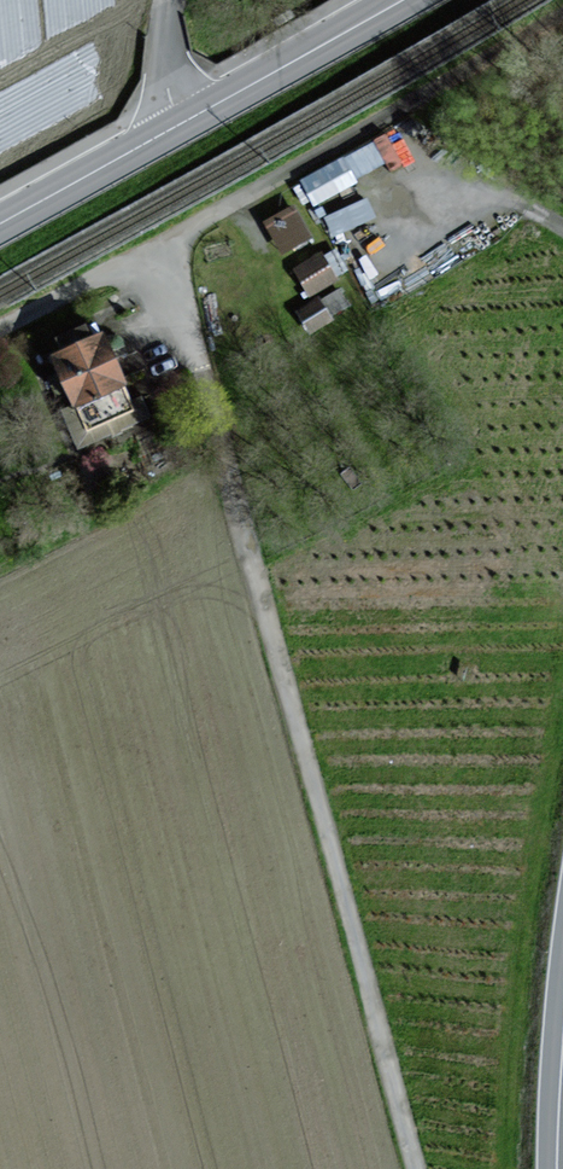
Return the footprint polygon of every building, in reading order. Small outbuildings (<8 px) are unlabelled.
[(265,216),(282,246),(311,229),(294,200),(265,216)] [(295,261),(309,289),(336,276),(323,248),(295,261)] [(97,338),(48,359),(80,437),(129,417),(97,338)]
